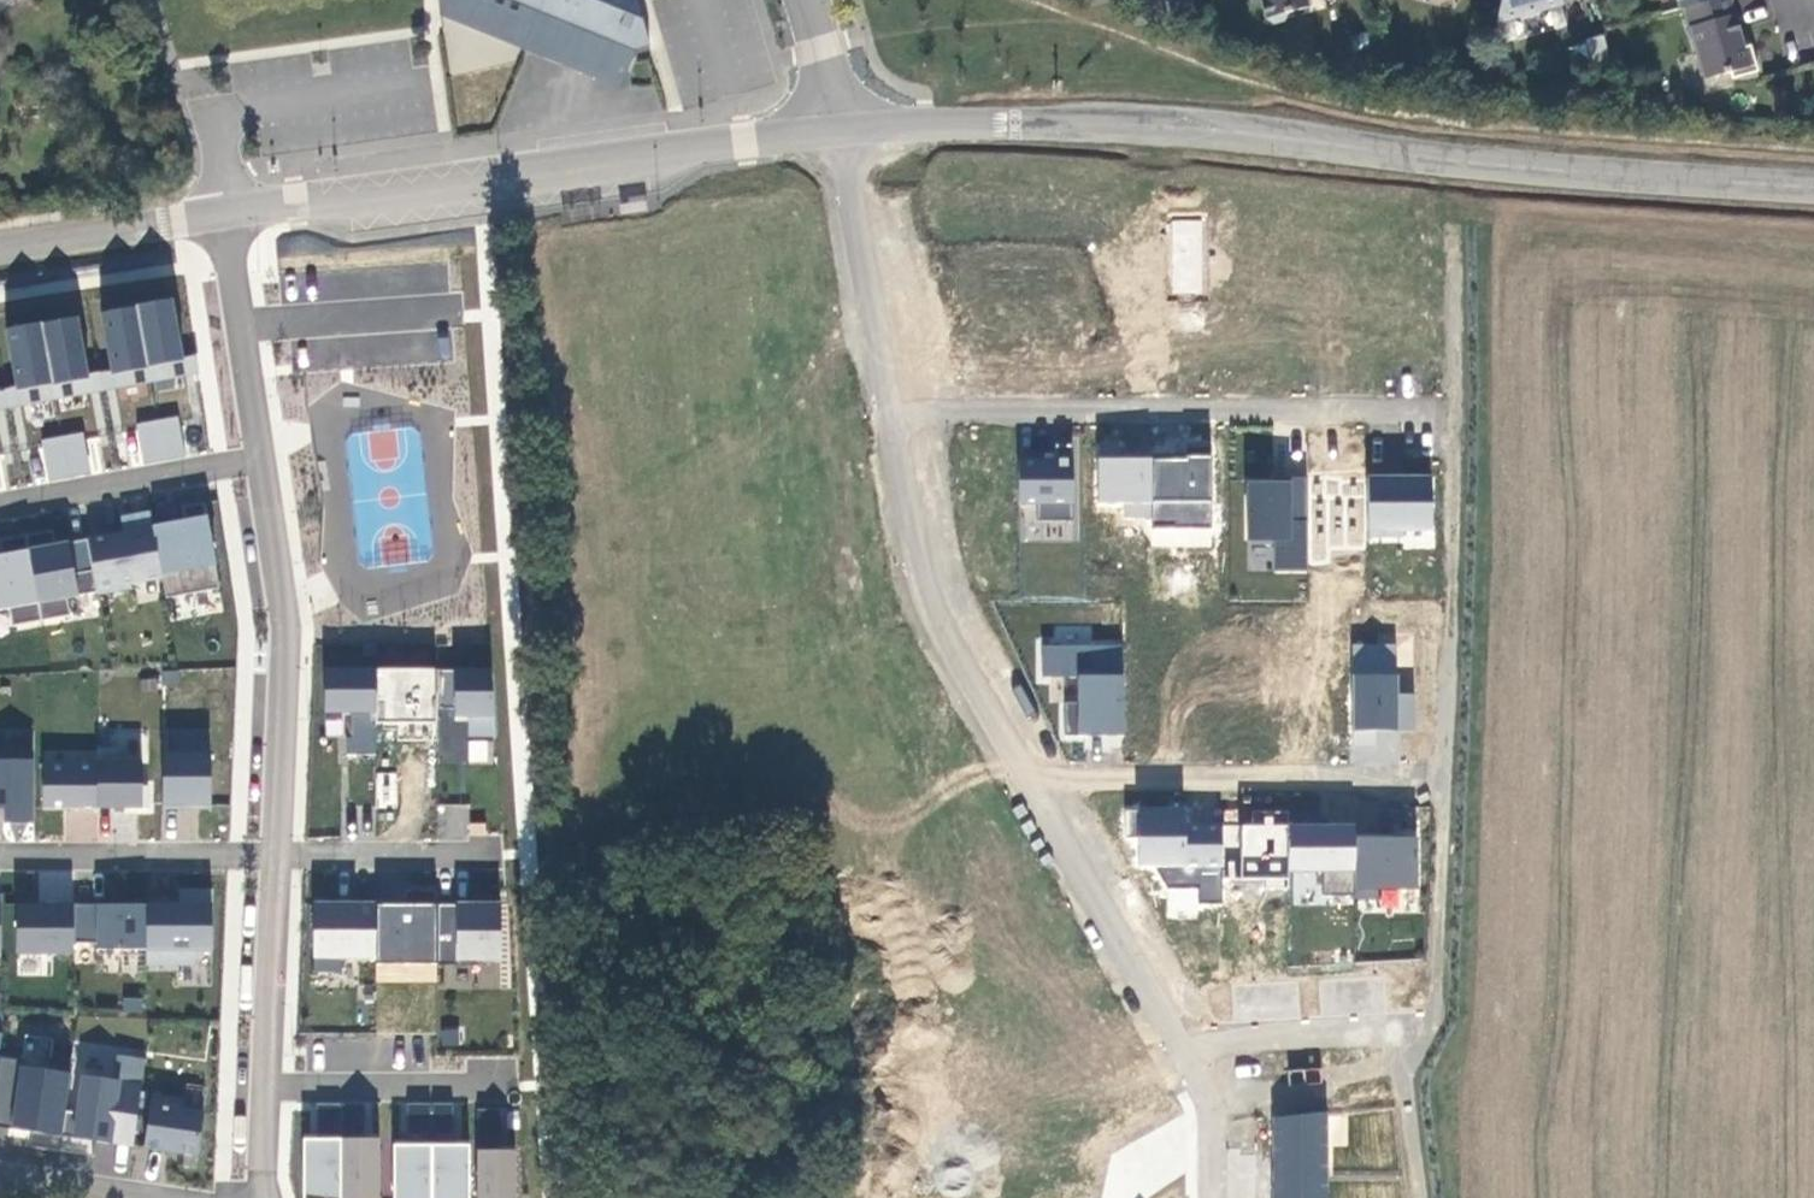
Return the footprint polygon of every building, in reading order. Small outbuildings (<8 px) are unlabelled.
[(439,17),(620,89),(636,50),(649,46),(635,0),(438,0),(439,17)] [(1265,19),(1272,23),(1283,20),(1288,12),(1308,7),(1306,0),(1259,0),(1265,19)] [(1496,22),(1563,3),(1562,0),(1500,0),(1496,22)] [(1729,0),(1712,0),(1685,8),(1705,80),(1730,72),(1731,79),(1757,73),(1750,45),(1743,48),(1729,0)] [(1598,63),(1608,43),(1581,31),(1572,51),(1598,63)] [(1173,220),(1172,292),(1201,292),(1202,220),(1173,220)] [(173,301),(99,313),(110,373),(183,361),(173,301)] [(79,317),(6,330),(17,389),(90,377),(79,317)] [(177,417),(136,423),(144,465),(185,458),(177,417)] [(82,433),(41,440),(49,482),(90,474),(82,433)] [(1072,456),(1018,455),(1018,505),(1076,502),(1072,456)] [(1152,457),(1097,456),(1098,501),(1122,501),(1121,519),(1151,521),(1152,457)] [(1212,457),(1152,457),(1153,527),(1210,526),(1212,457)] [(1433,475),(1368,476),(1366,539),(1434,538),(1433,475)] [(1368,476),(1305,478),(1305,563),(1329,563),(1332,548),(1366,552),(1366,539),(1368,476)] [(1305,478),(1245,480),(1245,540),(1274,542),(1273,573),(1305,573),(1305,563),(1305,478)] [(206,515),(151,527),(161,576),(215,564),(206,515)] [(151,527),(87,540),(93,591),(161,576),(151,527)] [(87,540),(28,550),(38,603),(93,591),(87,540)] [(0,554),(0,608),(38,603),(28,550),(0,554)] [(1120,641),(1042,639),(1042,676),(1077,679),(1075,733),(1125,736),(1120,641)] [(375,668),(325,667),(325,714),(326,735),(345,736),(345,758),(375,756),(375,725),(375,668)] [(433,667),(375,668),(375,725),(396,728),(397,742),(436,741),(435,709),(433,667)] [(490,668),(433,667),(435,709),(456,708),(456,722),(468,721),(468,764),(494,765),(496,741),(490,668)] [(1399,673),(1353,673),(1351,730),(1414,732),(1415,694),(1398,694),(1399,673)] [(34,824),(35,752),(0,752),(0,808),(3,808),(5,822),(34,824)] [(97,808),(142,807),(141,754),(97,755),(97,808)] [(44,809),(97,808),(97,755),(43,755),(44,809)] [(162,755),(162,809),(210,810),(211,755),(162,755)] [(378,804),(394,805),(395,773),(379,772),(378,804)] [(466,838),(468,805),(440,803),(438,836),(466,838)] [(1186,809),(1139,807),(1138,868),(1223,867),(1219,822),(1185,824),(1186,809)] [(1290,824),(1219,822),(1223,867),(1221,880),(1286,879),(1287,870),(1290,824)] [(1353,824),(1290,824),(1287,870),(1355,869),(1353,834),(1353,824)] [(1418,835),(1353,834),(1355,869),(1355,898),(1379,898),(1380,890),(1418,889),(1418,835)] [(74,902),(15,901),(15,954),(71,955),(71,942),(74,902)] [(145,904),(74,902),(71,942),(94,941),(95,949),(148,950),(145,904)] [(380,904),(315,903),(314,931),(314,971),(342,971),(344,959),(378,959),(379,931),(380,904)] [(145,904),(148,950),(212,952),(212,904),(145,904)] [(437,905),(380,904),(378,959),(380,984),(437,984),(437,963),(437,905)] [(500,904),(437,905),(437,963),(503,965),(500,904)] [(11,1127),(19,1066),(19,1058),(0,1056),(0,1126),(11,1127)] [(11,1127),(60,1134),(71,1072),(19,1066),(11,1127)] [(72,1137),(136,1149),(139,1113),(117,1112),(122,1082),(80,1076),(72,1137)] [(144,1146),(199,1157),(207,1110),(150,1100),(144,1146)] [(407,1116),(406,1139),(456,1140),(456,1117),(407,1116)] [(302,1136),(302,1197),(342,1197),(340,1139),(302,1136)] [(340,1139),(342,1197),(379,1197),(380,1137),(340,1139)] [(393,1141),(395,1197),(431,1197),(432,1146),(393,1141)] [(432,1146),(431,1197),(469,1197),(470,1144),(432,1146)] [(476,1148),(478,1197),(518,1197),(518,1151),(476,1148)]
